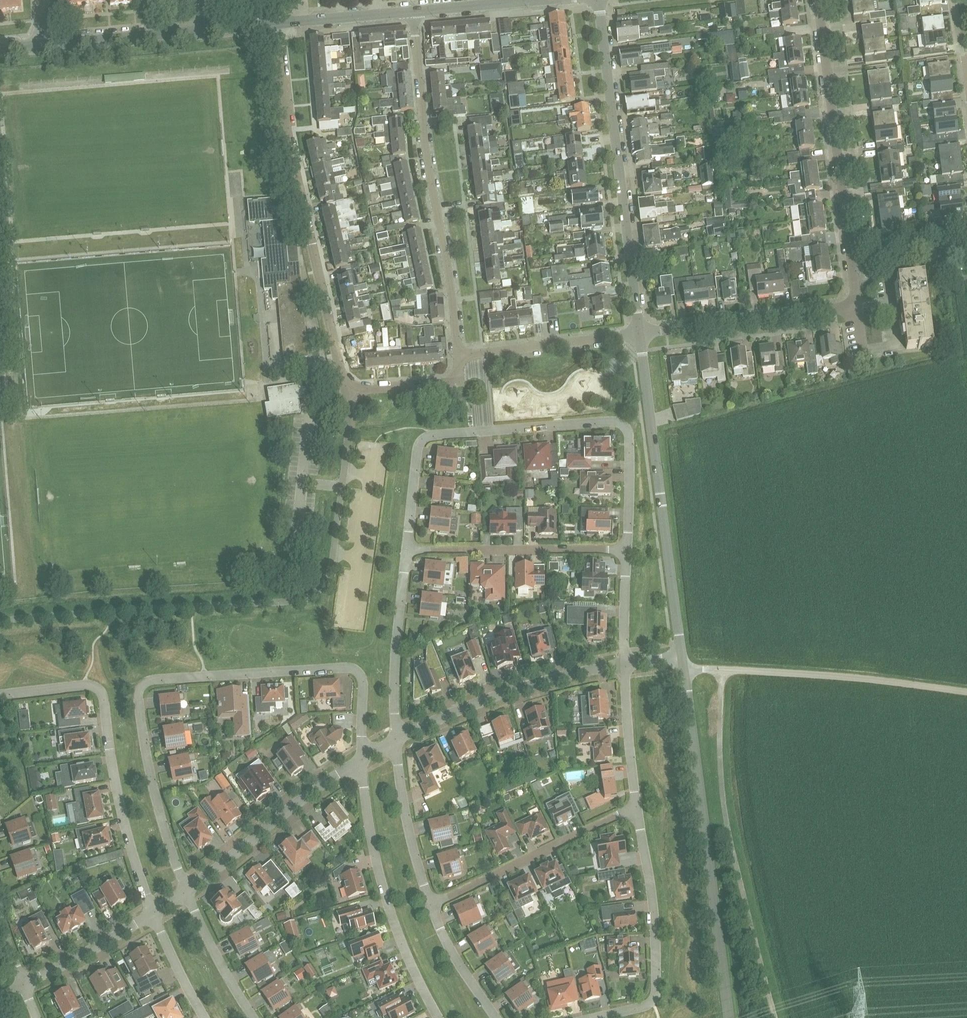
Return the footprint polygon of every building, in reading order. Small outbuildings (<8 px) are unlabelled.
[(10,11),(9,0),(0,0),(0,12),(10,11)] [(21,10),(20,0),(9,0),(10,11),(21,10)] [(770,14),(797,10),(795,0),(780,0),(780,5),(769,6),(769,8),(770,14)] [(906,10),(907,17),(921,15),(932,13),(931,7),(939,6),(938,0),(919,0),(920,6),(908,7),(908,10),(906,10)] [(871,1),(851,3),(851,4),(851,5),(853,17),(864,16),(864,22),(870,21),(876,21),(879,20),(882,20),(881,19),(885,19),(885,13),(885,12),(879,13),(875,13),(873,13),(871,1)] [(731,19),(729,5),(719,6),(721,20),(731,19)] [(798,23),(797,10),(770,14),(771,20),(782,18),(783,25),(798,23)] [(932,13),(921,15),(924,36),(925,35),(944,33),(944,32),(942,33),(941,19),(933,20),(932,13)] [(626,18),(627,23),(618,25),(618,24),(618,25),(616,25),(617,33),(648,30),(654,30),(654,25),(652,14),(626,18)] [(543,24),(543,25),(531,27),(531,31),(538,30),(540,30),(565,27),(564,15),(549,17),(549,21),(549,22),(550,23),(543,24)] [(899,25),(907,25),(906,17),(898,18),(899,25)] [(865,43),(863,43),(863,44),(865,43),(882,41),(884,41),(884,40),(882,40),(879,20),(876,21),(870,21),(871,27),(863,28),(865,43)] [(489,22),(477,23),(479,42),(492,41),(493,54),(500,53),(498,35),(491,35),(491,34),(490,28),(489,22)] [(465,24),(468,43),(474,43),(475,55),(480,54),(479,42),(477,23),(465,24)] [(465,24),(454,25),(456,41),(456,43),(462,42),(463,51),(468,50),(468,43),(465,24)] [(454,25),(442,26),(443,44),(450,44),(451,52),(457,51),(456,43),(456,41),(454,25)] [(442,26),(430,27),(431,39),(432,48),(439,47),(440,59),(435,60),(436,66),(440,66),(445,66),(443,44),(442,26)] [(566,32),(565,27),(540,30),(538,30),(540,43),(547,42),(567,39),(566,32)] [(671,27),(659,28),(660,36),(672,34),(671,27)] [(784,33),(783,28),(762,30),(763,36),(769,35),(784,33)] [(407,41),(406,29),(394,30),(396,48),(402,48),(403,56),(403,61),(409,60),(407,47),(407,48),(407,42),(407,41)] [(394,30),(382,31),(384,50),(385,55),(391,55),(392,63),(397,63),(396,48),(394,30)] [(649,34),(648,30),(617,33),(618,43),(628,42),(639,40),(638,35),(649,34)] [(384,55),(385,55),(384,50),(382,31),(370,32),(372,51),(378,50),(379,58),(380,58),(380,60),(381,62),(385,61),(384,55)] [(734,31),(718,32),(720,47),(735,45),(734,31)] [(372,51),(370,32),(358,33),(359,39),(352,39),(352,45),(353,53),(354,71),(355,72),(365,71),(364,58),(372,57),(372,51)] [(925,49),(913,50),(914,58),(926,56),(937,55),(936,48),(944,47),(942,34),(944,34),(944,33),(925,35),(924,36),(925,36),(927,49),(925,49)] [(349,45),(349,34),(333,36),(333,40),(333,41),(341,40),(341,47),(350,47),(349,45)] [(323,49),(324,47),(323,37),(310,38),(311,50),(323,49)] [(800,38),(785,40),(786,47),(779,48),(780,55),(802,52),(800,38)] [(543,55),(569,52),(567,39),(547,42),(548,50),(542,51),(543,55)] [(865,43),(863,44),(865,44),(868,64),(875,63),(887,61),(901,60),(901,52),(886,54),(884,41),(882,41),(865,43)] [(663,46),(652,47),(653,51),(653,55),(672,53),(671,46),(671,45),(663,46)] [(681,45),(671,46),(672,53),(682,51),(681,45)] [(734,46),(725,47),(726,63),(736,62),(734,46)] [(336,48),(323,49),(311,50),(313,62),(331,61),(331,53),(338,53),(338,52),(343,51),(342,47),(336,48)] [(640,48),(619,51),(620,60),(653,55),(653,51),(640,53),(640,48)] [(503,61),(508,60),(508,59),(515,59),(514,49),(502,50),(503,61)] [(571,64),(569,52),(543,55),(543,60),(549,59),(550,67),(571,64)] [(802,52),(780,55),(778,55),(773,56),(774,62),(779,61),(780,70),(768,72),(769,77),(789,75),(788,69),(789,69),(788,67),(804,65),(802,52)] [(653,55),(620,60),(621,68),(642,66),(652,65),(654,64),(654,60),(653,55)] [(938,59),(929,60),(931,81),(930,81),(950,79),(950,78),(948,78),(947,65),(939,66),(938,59)] [(337,61),(331,61),(313,62),(314,74),(332,73),(332,66),(340,65),(343,63),(343,60),(337,61)] [(652,65),(642,66),(643,73),(664,70),(668,70),(667,63),(654,64),(652,65)] [(500,64),(479,66),(481,82),(502,80),(500,64)] [(571,64),(550,67),(551,74),(545,75),(545,80),(572,77),(571,64)] [(871,88),(869,89),(890,87),(890,86),(888,86),(886,66),(876,67),(877,73),(869,74),(871,88)] [(632,94),(649,91),(657,90),(656,83),(655,79),(665,78),(664,70),(643,73),(643,80),(630,81),(630,84),(629,85),(629,89),(631,89),(632,94)] [(516,71),(504,73),(505,85),(517,83),(516,71)] [(338,72),(332,73),(314,74),(315,87),(333,85),(333,78),(345,77),(345,72),(338,72)] [(398,76),(393,76),(393,72),(386,72),(387,89),(411,87),(410,75),(398,76)] [(356,76),(357,91),(366,91),(364,75),(356,76)] [(432,88),(444,87),(443,79),(443,75),(431,76),(432,88)] [(790,82),(789,75),(769,77),(765,78),(765,83),(777,82),(779,97),(787,96),(807,94),(806,80),(790,82)] [(559,91),(574,89),(572,77),(545,80),(540,81),(540,86),(558,84),(559,91)] [(950,79),(930,81),(932,102),(943,100),(942,94),(950,93),(948,80),(950,80),(950,79)] [(339,85),(333,85),(315,87),(316,99),(328,98),(333,98),(332,90),(341,90),(341,84),(339,85)] [(515,84),(507,85),(509,97),(516,97),(515,84)] [(464,85),(444,87),(432,88),(433,101),(446,100),(451,99),(451,92),(465,91),(464,85)] [(706,86),(696,87),(699,109),(709,108),(706,86)] [(411,87),(387,89),(383,89),(383,94),(393,94),(393,100),(412,98),(411,87)] [(717,87),(709,88),(710,104),(718,103),(717,87)] [(890,87),(869,89),(869,90),(871,90),(872,103),(880,102),(881,108),(891,107),(893,107),(893,106),(891,106),(888,87),(890,87)] [(575,102),(574,89),(559,91),(559,97),(553,98),(553,99),(548,100),(548,105),(575,102)] [(740,92),(739,95),(739,101),(748,100),(746,91),(740,92)] [(502,94),(489,96),(491,114),(504,112),(502,94)] [(809,106),(807,94),(787,96),(789,109),(794,108),(809,106)] [(626,107),(659,103),(665,102),(665,97),(648,99),(647,95),(625,98),(626,107)] [(735,95),(726,96),(726,99),(726,104),(727,104),(736,104),(735,95)] [(516,97),(509,97),(510,110),(519,109),(518,96),(516,97)] [(330,110),(328,98),(316,99),(317,111),(330,110)] [(412,98),(393,100),(374,102),(375,109),(391,107),(392,113),(413,111),(412,98)] [(451,99),(446,100),(433,101),(434,113),(439,112),(440,118),(449,117),(458,116),(466,115),(465,106),(455,108),(454,99),(451,99)] [(932,102),(923,103),(924,111),(933,110),(935,109),(937,121),(935,122),(955,120),(955,119),(953,119),(952,105),(944,106),(943,100),(932,102)] [(672,102),(665,102),(659,103),(626,107),(627,115),(656,112),(655,108),(672,106),(672,102)] [(554,123),(558,122),(589,118),(588,106),(568,108),(569,116),(557,118),(557,117),(552,117),(553,123),(554,123)] [(876,129),(874,130),(876,130),(895,127),(894,127),(891,108),(893,108),(893,107),(891,107),(881,108),(882,114),(874,115),(876,129)] [(317,111),(318,124),(328,123),(329,128),(337,128),(336,122),(338,122),(338,115),(342,114),(342,109),(330,110),(317,111)] [(918,110),(910,111),(912,124),(921,123),(920,118),(919,118),(918,110)] [(744,111),(735,112),(735,113),(735,118),(736,119),(744,119),(744,111)] [(769,119),(774,119),(795,116),(795,111),(783,113),(768,115),(769,119)] [(517,112),(509,113),(511,127),(519,126),(517,112)] [(403,132),(402,120),(399,120),(399,116),(372,119),(372,127),(383,126),(384,133),(390,133),(403,132)] [(774,119),(775,126),(796,123),(795,116),(774,119)] [(469,141),(482,139),(488,138),(486,127),(492,126),(491,117),(469,120),(470,128),(468,129),(469,141)] [(591,130),(589,118),(558,122),(559,126),(571,124),(571,125),(577,125),(578,132),(591,130)] [(923,137),(921,137),(922,138),(922,145),(938,143),(948,141),(948,135),(955,134),(954,121),(955,120),(935,122),(937,135),(923,137)] [(632,133),(658,129),(658,125),(648,126),(647,121),(631,123),(632,133)] [(734,122),(723,123),(725,134),(735,133),(734,122)] [(811,122),(808,122),(796,124),(798,137),(813,135),(811,122)] [(876,130),(874,130),(874,131),(876,131),(878,144),(886,143),(887,149),(898,148),(898,145),(895,127),(876,130)] [(337,129),(337,137),(351,135),(351,128),(337,129)] [(670,135),(669,128),(660,129),(661,136),(670,135)] [(629,133),(631,145),(650,142),(649,136),(659,135),(658,129),(632,133),(629,133)] [(390,133),(384,133),(374,134),(374,139),(385,138),(385,145),(392,145),(404,144),(403,132),(390,133)] [(579,135),(560,138),(553,139),(554,146),(547,147),(548,152),(556,150),(563,150),(567,149),(581,147),(579,135)] [(814,148),(813,135),(798,137),(799,150),(814,148)] [(495,137),(488,138),(482,139),(469,141),(471,153),(483,151),(489,151),(488,144),(496,143),(495,137)] [(364,139),(355,140),(357,148),(365,147),(364,139)] [(307,144),(310,155),(332,151),(336,150),(334,144),(327,146),(325,140),(307,144)] [(938,143),(922,145),(923,149),(923,151),(938,149),(940,149),(942,162),(940,163),(961,161),(960,160),(959,160),(957,147),(949,148),(948,141),(938,143)] [(520,142),(512,143),(514,156),(522,155),(520,142)] [(675,151),(674,146),(674,145),(650,148),(650,142),(631,145),(632,156),(635,156),(661,152),(675,151)] [(405,155),(404,144),(392,145),(393,157),(382,159),(382,164),(390,162),(399,161),(398,156),(405,155)] [(583,159),(581,147),(567,149),(563,150),(556,150),(556,154),(563,153),(568,153),(569,161),(583,159)] [(881,170),(879,170),(879,171),(901,168),(899,168),(897,155),(899,155),(902,154),(904,152),(904,147),(898,148),(887,149),(887,156),(880,157),(881,170)] [(713,148),(704,149),(706,161),(715,160),(713,148)] [(497,149),(489,151),(483,151),(471,153),(472,165),(485,163),(484,156),(498,154),(497,149)] [(333,156),(332,151),(310,155),(312,167),(331,163),(330,156),(333,156)] [(675,151),(661,152),(635,156),(636,165),(652,163),(652,158),(662,157),(675,155),(675,151)] [(313,179),(315,179),(329,175),(328,169),(340,166),(345,165),(343,160),(338,161),(331,163),(312,167),(313,171),(312,172),(313,179)] [(408,175),(406,163),(403,164),(403,163),(401,162),(399,162),(399,161),(390,162),(382,164),(383,168),(386,168),(387,173),(388,180),(408,175)] [(474,176),(486,175),(492,174),(491,168),(499,167),(498,161),(485,163),(472,165),(474,176)] [(701,178),(713,177),(712,172),(717,172),(716,161),(699,163),(701,178)] [(942,175),(935,176),(936,184),(938,184),(948,183),(961,181),(959,162),(961,161),(940,163),(940,164),(942,164),(944,175),(942,175)] [(556,174),(557,178),(570,177),(585,175),(583,163),(568,165),(569,172),(556,174)] [(790,181),(818,177),(816,164),(801,166),(802,173),(789,175),(790,181)] [(901,168),(879,171),(880,172),(881,172),(884,191),(885,191),(892,190),(895,190),(897,189),(903,189),(902,181),(901,168)] [(342,172),(329,175),(315,179),(318,190),(336,186),(335,179),(346,177),(345,172),(342,172)] [(500,173),(492,174),(486,175),(474,176),(475,188),(492,186),(494,185),(493,179),(501,178),(500,173)] [(644,186),(673,182),(672,176),(660,178),(659,174),(642,176),(643,177),(642,178),(642,181),(643,183),(644,186)] [(411,187),(408,175),(388,180),(376,182),(378,188),(391,185),(392,191),(411,187)] [(585,175),(570,177),(557,178),(557,183),(570,182),(571,189),(586,187),(585,175)] [(714,184),(713,177),(701,178),(702,185),(714,184)] [(818,177),(790,181),(788,181),(788,186),(796,185),(797,195),(793,196),(794,202),(806,200),(805,192),(823,189),(822,182),(819,183),(818,177)] [(674,188),(673,182),(644,186),(644,190),(643,191),(644,194),(645,195),(645,197),(662,194),(661,190),(674,188)] [(524,183),(518,184),(519,196),(534,195),(533,188),(525,189),(524,183)] [(948,183),(938,184),(941,204),(939,205),(960,203),(960,202),(958,202),(957,188),(948,189),(948,183)] [(500,185),(494,185),(492,186),(475,188),(477,199),(481,199),(482,207),(484,207),(489,206),(504,204),(503,197),(498,198),(496,197),(495,189),(500,189),(500,185)] [(344,201),(343,196),(338,197),(336,186),(318,190),(321,202),(326,200),(327,205),(344,201)] [(382,199),(392,197),(394,197),(395,202),(413,198),(411,187),(392,191),(380,193),(382,199)] [(599,200),(600,200),(599,196),(598,195),(598,193),(597,193),(596,189),(572,193),(573,205),(599,202),(599,200)] [(881,212),(879,212),(879,213),(898,211),(900,210),(898,210),(895,190),(892,190),(885,191),(886,197),(879,198),(881,212)] [(413,198),(395,202),(382,205),(383,210),(402,206),(402,207),(404,212),(416,210),(413,198)] [(255,223),(263,222),(265,245),(266,244),(268,260),(262,261),(265,290),(272,290),(273,300),(278,300),(284,360),(308,358),(300,263),(299,263),(287,264),(285,248),(283,220),(285,220),(283,200),(254,202),(252,203),(249,206),(251,220),(254,223),(255,223)] [(322,206),(323,211),(325,223),(356,216),(355,213),(351,214),(349,205),(353,204),(352,200),(344,201),(327,205),(322,206)] [(667,209),(667,203),(654,205),(653,200),(638,202),(640,212),(667,209)] [(800,222),(824,219),(822,206),(807,207),(806,205),(806,200),(794,202),(795,207),(798,206),(800,222)] [(735,214),(734,209),(748,208),(748,202),(727,204),(727,210),(728,210),(729,215),(735,214)] [(941,218),(933,219),(934,227),(942,226),(949,225),(953,225),(952,218),(960,217),(959,203),(960,203),(939,205),(939,206),(941,206),(942,218),(941,218)] [(504,204),(489,206),(484,207),(484,214),(479,214),(480,222),(478,222),(478,226),(480,226),(480,227),(493,225),(501,224),(500,212),(505,212),(504,204)] [(655,215),(668,214),(683,212),(683,207),(674,208),(667,209),(640,212),(641,222),(656,220),(655,215)] [(556,224),(602,218),(601,209),(580,212),(580,216),(568,217),(567,216),(555,218),(556,224)] [(418,222),(416,210),(404,212),(391,215),(393,222),(399,221),(398,219),(405,218),(406,224),(418,222)] [(898,211),(879,213),(879,214),(881,214),(883,234),(903,231),(900,210),(898,211)] [(325,223),(328,234),(350,229),(349,223),(357,221),(356,216),(325,223)] [(712,218),(706,219),(707,227),(713,226),(724,224),(723,217),(715,218),(712,218)] [(603,227),(602,218),(556,224),(549,225),(550,233),(563,232),(563,227),(581,225),(582,230),(592,228),(592,230),(594,231),(601,230),(602,229),(602,227),(603,227)] [(790,238),(791,244),(811,242),(810,234),(825,232),(824,219),(800,222),(802,236),(790,238)] [(404,223),(386,227),(387,232),(405,229),(404,223)] [(482,238),(494,237),(500,236),(500,231),(503,230),(502,228),(512,227),(512,223),(501,224),(493,225),(480,227),(482,238)] [(713,226),(714,236),(717,236),(725,234),(724,224),(713,226)] [(355,228),(350,229),(328,234),(331,246),(349,242),(347,235),(360,232),(359,227),(355,228)] [(642,231),(642,235),(644,235),(644,239),(671,236),(671,235),(680,234),(689,231),(689,229),(658,232),(658,228),(643,229),(643,230),(642,231)] [(422,242),(420,230),(405,234),(402,235),(404,246),(422,242)] [(387,233),(376,235),(377,241),(388,239),(387,233)] [(514,234),(500,236),(494,237),(482,238),(483,250),(496,248),(503,247),(503,241),(515,239),(514,234)] [(680,240),(680,234),(671,235),(671,236),(644,239),(645,243),(643,244),(644,247),(645,247),(645,249),(662,247),(661,242),(672,241),(680,240)] [(735,235),(727,236),(727,243),(736,243),(735,235)] [(563,254),(604,249),(604,245),(605,244),(604,241),(603,240),(603,239),(602,239),(600,238),(594,239),(592,241),(586,241),(587,245),(557,249),(558,255),(563,254)] [(357,240),(349,242),(331,246),(333,258),(351,254),(350,246),(362,243),(362,241),(363,241),(362,239),(357,240)] [(425,254),(422,242),(404,246),(379,251),(380,257),(405,253),(406,258),(425,254)] [(812,246),(811,242),(791,244),(785,245),(785,250),(795,249),(812,247),(812,246)] [(503,247),(496,248),(483,250),(485,262),(497,260),(503,259),(504,259),(503,253),(507,252),(508,253),(514,252),(514,251),(523,250),(522,245),(503,247)] [(827,245),(812,247),(813,257),(805,258),(806,264),(829,261),(827,245)] [(297,247),(285,248),(287,264),(299,263),(297,247)] [(687,248),(678,250),(680,257),(688,255),(687,248)] [(604,249),(563,254),(563,255),(554,256),(555,261),(564,260),(563,256),(565,256),(566,260),(588,257),(589,261),(605,259),(605,258),(606,257),(606,253),(605,252),(604,249)] [(658,258),(657,250),(646,252),(647,262),(655,261),(654,259),(658,258)] [(347,272),(360,269),(358,264),(348,266),(346,259),(354,258),(353,253),(351,254),(333,258),(336,269),(346,267),(347,272)] [(407,262),(409,269),(427,266),(425,254),(406,258),(393,260),(394,265),(407,262)] [(486,273),(499,272),(498,265),(512,263),(511,258),(504,259),(503,259),(497,260),(485,262),(486,273)] [(829,261),(806,264),(806,269),(812,268),(813,276),(815,276),(816,282),(827,281),(826,274),(830,273),(829,261)] [(379,265),(370,267),(369,267),(370,275),(381,272),(379,265)] [(429,277),(427,266),(409,269),(398,272),(399,276),(409,274),(411,281),(429,277)] [(575,282),(610,278),(608,268),(584,271),(585,275),(568,277),(566,266),(551,268),(553,285),(575,282)] [(361,274),(360,269),(347,272),(342,273),(343,273),(344,277),(338,279),(341,291),(358,287),(356,277),(361,276),(361,274)] [(774,270),(767,271),(768,278),(770,296),(783,294),(782,290),(781,281),(789,280),(787,269),(786,269),(779,270),(774,270)] [(760,270),(747,271),(749,282),(755,281),(756,291),(757,297),(770,296),(768,278),(762,279),(760,270)] [(500,283),(499,272),(486,273),(488,285),(500,283)] [(662,291),(661,291),(655,292),(657,308),(658,310),(664,309),(663,308),(670,307),(669,294),(674,294),(671,276),(661,278),(662,291)] [(706,289),(714,288),(712,276),(701,277),(702,285),(694,286),(696,303),(708,302),(706,289)] [(924,276),(916,277),(898,279),(907,349),(918,348),(918,349),(920,349),(920,348),(933,346),(924,276)] [(429,277),(411,281),(403,282),(404,287),(412,285),(413,292),(414,292),(415,297),(419,296),(428,295),(427,289),(432,288),(429,277)] [(716,278),(714,278),(716,290),(722,289),(723,299),(724,302),(728,302),(735,301),(736,300),(735,293),(737,293),(735,280),(722,282),(721,277),(716,278)] [(610,278),(575,282),(553,285),(554,290),(554,293),(572,291),(571,287),(576,287),(581,286),(581,287),(595,285),(595,289),(611,287),(610,278)] [(684,305),(696,303),(694,286),(687,287),(686,279),(681,280),(674,281),(675,293),(683,292),(684,305)] [(366,285),(358,287),(341,291),(343,302),(355,299),(354,293),(367,290),(366,285)] [(484,293),(479,294),(480,301),(485,300),(491,299),(492,304),(495,303),(496,317),(488,318),(490,333),(499,332),(502,331),(504,331),(503,316),(501,303),(499,291),(484,293)] [(363,303),(370,301),(369,299),(369,296),(355,299),(343,302),(346,314),(364,310),(363,303)] [(420,298),(421,311),(443,309),(442,297),(434,297),(428,298),(420,298)] [(578,311),(588,309),(588,308),(595,307),(596,314),(598,314),(598,315),(603,315),(603,314),(610,313),(608,299),(593,301),(593,299),(577,301),(578,311)] [(504,316),(503,316),(504,331),(513,330),(517,329),(519,329),(519,327),(517,315),(516,309),(515,300),(510,301),(511,309),(509,309),(505,314),(503,314),(504,316)] [(401,301),(392,302),(393,312),(400,312),(399,305),(401,305),(401,301)] [(387,321),(391,320),(387,305),(380,306),(383,322),(387,321)] [(546,305),(540,306),(542,322),(542,324),(549,323),(546,305)] [(523,308),(516,309),(517,315),(519,327),(519,329),(519,330),(520,331),(525,330),(526,329),(526,328),(533,327),(533,325),(542,324),(542,322),(540,306),(531,307),(529,306),(525,306),(523,308)] [(354,324),(355,329),(366,327),(372,325),(371,320),(360,322),(359,315),(367,314),(366,309),(364,310),(346,314),(349,325),(354,324)] [(444,321),(443,309),(421,311),(414,311),(415,317),(430,316),(431,323),(440,322),(444,321)] [(377,356),(378,368),(391,367),(390,355),(388,326),(384,326),(384,329),(382,330),(383,350),(377,350),(377,356)] [(355,329),(353,329),(355,336),(367,334),(366,327),(355,329)] [(425,328),(425,338),(426,347),(426,352),(427,365),(439,364),(438,352),(442,352),(441,345),(437,345),(430,346),(429,338),(434,338),(433,327),(429,328),(425,328)] [(832,365),(844,363),(842,353),(835,353),(833,339),(820,340),(823,360),(831,359),(832,365)] [(803,361),(804,363),(806,362),(807,369),(809,369),(810,375),(818,375),(815,356),(809,356),(808,342),(788,344),(790,364),(797,363),(797,362),(803,361)] [(773,354),(773,353),(772,346),(759,348),(762,369),(775,368),(775,373),(785,372),(783,356),(776,357),(776,354),(773,354)] [(743,378),(754,376),(752,361),(745,362),(744,350),(742,350),(742,349),(740,348),(734,349),(733,350),(733,352),(731,352),(733,370),(742,369),(743,378)] [(415,366),(427,365),(426,352),(414,353),(415,366)] [(403,366),(415,366),(414,353),(402,354),(403,366)] [(391,367),(403,366),(402,354),(390,355),(391,367)] [(716,365),(715,356),(715,354),(699,356),(703,380),(717,378),(718,383),(725,382),(723,364),(716,365)] [(366,369),(378,368),(377,356),(365,357),(366,369)] [(697,379),(694,357),(694,356),(694,357),(685,358),(686,359),(673,361),(671,363),(673,376),(671,376),(672,382),(680,381),(680,382),(681,383),(683,384),(686,383),(687,383),(688,381),(688,380),(697,379)] [(301,414),(299,400),(308,398),(306,383),(267,390),(270,404),(265,405),(267,420),(301,414)] [(689,418),(702,414),(700,399),(685,401),(686,405),(689,418)] [(590,461),(591,461),(611,461),(611,460),(612,460),(613,458),(613,454),(612,452),(610,452),(610,451),(610,447),(610,442),(610,441),(609,441),(607,441),(597,441),(597,439),(586,439),(586,441),(578,441),(578,450),(578,451),(585,451),(585,456),(585,461),(587,461),(590,461)] [(558,464),(557,452),(549,453),(549,445),(540,446),(534,446),(525,447),(527,471),(550,469),(550,471),(556,471),(555,465),(558,464)] [(489,469),(482,469),(483,482),(501,481),(501,473),(508,472),(509,472),(509,468),(516,468),(515,461),(518,461),(517,457),(517,450),(517,448),(513,448),(502,449),(502,454),(499,454),(495,454),(495,458),(488,459),(489,469)] [(438,450),(437,461),(436,471),(446,472),(446,474),(454,475),(454,472),(455,473),(457,459),(462,460),(463,452),(457,452),(438,450)] [(579,456),(567,456),(567,469),(577,469),(581,469),(581,457),(579,456)] [(551,481),(541,482),(542,489),(559,488),(558,473),(550,473),(551,481)] [(611,481),(604,481),(604,474),(581,473),(581,489),(581,488),(590,488),(590,498),(598,498),(598,495),(610,496),(611,481)] [(454,482),(436,480),(435,479),(433,500),(443,501),(443,504),(450,505),(451,502),(452,502),(454,482)] [(581,508),(581,522),(589,523),(589,525),(587,525),(587,536),(599,536),(599,535),(598,535),(598,533),(612,534),(612,526),(608,526),(608,515),(600,515),(600,509),(581,508)] [(451,511),(433,509),(432,509),(430,530),(440,531),(440,534),(447,534),(447,532),(449,532),(450,519),(456,519),(457,512),(451,511)] [(506,517),(490,517),(490,535),(515,535),(515,531),(522,531),(522,509),(506,509),(506,517)] [(539,515),(528,515),(528,527),(536,527),(536,526),(539,526),(539,535),(555,534),(555,512),(539,512),(539,515)] [(459,562),(459,573),(468,573),(468,557),(460,557),(459,562)] [(599,571),(600,563),(586,562),(585,574),(583,574),(582,591),(584,591),(584,598),(594,598),(594,591),(606,592),(606,587),(608,587),(609,580),(607,580),(607,575),(598,575),(598,571),(599,571)] [(445,565),(427,563),(426,563),(424,584),(434,585),(434,587),(441,588),(442,586),(443,586),(444,572),(450,573),(451,565),(445,565)] [(504,568),(491,568),(483,568),(482,565),(472,565),(472,585),(481,585),(481,587),(485,591),(487,591),(487,600),(504,600),(504,568)] [(550,565),(550,574),(560,573),(560,565),(550,565)] [(533,574),(533,566),(516,566),(516,589),(533,589),(533,586),(544,586),(544,573),(537,573),(537,574),(533,574)] [(423,594),(421,606),(420,615),(431,617),(430,619),(438,620),(438,617),(439,617),(441,604),(446,604),(447,597),(442,597),(423,594)] [(552,602),(552,610),(565,611),(565,603),(552,602)] [(547,606),(539,608),(541,617),(549,615),(547,606)] [(567,625),(576,626),(588,626),(587,640),(593,640),(593,643),(601,643),(601,641),(604,641),(604,633),(605,633),(606,618),(597,618),(597,609),(568,608),(567,625)] [(513,623),(510,615),(503,617),(505,625),(513,623)] [(543,653),(549,652),(549,651),(547,643),(554,642),(551,628),(533,632),(535,637),(528,638),(532,658),(534,658),(535,660),(542,658),(541,656),(543,656),(543,653)] [(511,660),(518,658),(519,658),(519,657),(517,651),(516,648),(512,632),(495,636),(497,644),(488,647),(490,656),(493,655),(497,669),(504,668),(504,669),(506,670),(511,669),(512,667),(512,665),(513,665),(511,660)] [(466,655),(463,656),(462,655),(455,657),(456,659),(452,660),(451,660),(452,662),(452,661),(459,681),(459,682),(460,683),(462,682),(463,682),(473,678),(476,677),(475,675),(469,660),(472,659),(472,660),(481,656),(476,642),(467,645),(470,654),(468,655),(467,654),(466,655)] [(426,645),(426,667),(426,668),(421,670),(420,670),(419,668),(414,668),(414,667),(413,699),(414,699),(414,698),(421,698),(421,699),(422,699),(422,696),(427,696),(428,696),(428,694),(428,693),(431,691),(432,694),(441,690),(438,682),(440,681),(440,679),(437,681),(434,672),(442,669),(431,643),(426,645)] [(315,684),(316,700),(332,699),(333,709),(346,709),(345,696),(338,696),(337,683),(315,684)] [(270,713),(270,708),(274,707),(275,706),(275,704),(275,703),(284,702),(284,700),(288,699),(288,689),(283,689),(283,686),(275,687),(270,687),(262,688),(262,699),(256,699),(257,714),(270,713)] [(249,696),(248,696),(241,697),(241,691),(235,691),(235,689),(229,690),(229,689),(228,689),(228,691),(218,691),(219,718),(234,717),(236,736),(251,735),(251,739),(249,696)] [(589,698),(581,698),(583,726),(598,725),(598,719),(608,718),(607,703),(606,703),(605,695),(603,695),(603,693),(595,694),(595,696),(589,696),(589,698)] [(178,695),(161,697),(159,697),(162,718),(172,717),(172,719),(180,718),(180,716),(181,716),(179,702),(185,702),(184,694),(178,695)] [(64,714),(58,715),(59,729),(71,727),(71,721),(87,719),(87,715),(89,714),(88,707),(86,707),(85,703),(78,704),(77,702),(70,703),(70,705),(63,706),(64,714)] [(528,743),(541,739),(539,733),(542,732),(543,731),(543,729),(548,728),(547,722),(548,721),(547,716),(545,715),(542,708),(527,713),(532,729),(525,731),(528,743)] [(296,718),(289,723),(292,728),(300,723),(296,718)] [(491,725),(495,735),(498,744),(500,748),(514,743),(513,739),(514,738),(507,719),(505,720),(491,725)] [(182,726),(165,729),(163,729),(167,749),(177,748),(177,750),(185,749),(185,747),(186,746),(184,733),(189,732),(188,725),(182,726)] [(489,737),(486,727),(478,729),(482,739),(489,737)] [(328,730),(317,736),(316,735),(314,734),(310,737),(309,739),(313,745),(315,745),(317,744),(323,754),(336,746),(334,743),(341,739),(343,730),(334,728),(329,731),(328,730)] [(611,757),(610,739),(610,737),(605,737),(605,729),(578,731),(580,744),(591,743),(591,748),(593,747),(594,762),(604,761),(604,758),(611,757)] [(66,745),(67,754),(75,752),(75,755),(83,754),(82,751),(91,750),(91,747),(93,747),(91,738),(89,738),(89,735),(78,737),(78,736),(77,736),(77,737),(73,737),(72,737),(71,737),(71,731),(59,732),(60,746),(66,745)] [(459,738),(457,739),(458,741),(452,744),(455,751),(449,754),(454,766),(461,763),(460,760),(476,753),(467,734),(465,735),(464,733),(458,736),(459,738)] [(298,761),(304,756),(305,756),(292,737),(281,745),(286,751),(277,757),(279,759),(273,762),(272,762),(279,771),(279,770),(285,766),(292,776),(294,774),(295,775),(296,776),(302,772),(302,770),(301,770),(303,768),(298,761)] [(254,748),(245,755),(249,760),(258,754),(254,748)] [(421,755),(418,756),(417,757),(420,763),(418,764),(421,771),(423,770),(425,773),(420,776),(424,784),(421,786),(426,795),(438,790),(431,775),(444,768),(444,769),(445,768),(444,768),(436,749),(435,748),(430,751),(429,751),(425,753),(422,755),(421,754),(421,755)] [(169,760),(171,771),(173,781),(183,778),(184,781),(191,779),(191,777),(192,777),(189,763),(197,762),(195,754),(169,760)] [(270,791),(267,787),(274,782),(258,761),(248,769),(251,774),(238,783),(244,792),(248,789),(256,802),(258,801),(260,802),(265,798),(265,796),(266,795),(265,794),(270,791)] [(84,767),(84,766),(77,767),(77,768),(73,769),(73,765),(60,767),(61,773),(63,773),(65,788),(74,787),(74,784),(96,781),(95,777),(96,777),(95,769),(94,769),(93,765),(84,767)] [(616,799),(616,794),(612,765),(600,767),(603,791),(598,793),(598,792),(596,793),(596,794),(585,799),(590,811),(610,802),(612,801),(616,799)] [(28,770),(32,790),(40,789),(39,783),(41,782),(40,773),(37,773),(36,769),(28,770)] [(215,779),(219,784),(226,779),(222,774),(215,779)] [(537,776),(524,781),(527,787),(531,785),(538,782),(537,776)] [(535,792),(542,788),(539,781),(531,785),(535,792)] [(507,793),(520,787),(518,782),(504,788),(507,793)] [(74,791),(77,804),(85,803),(86,811),(75,813),(77,825),(89,823),(89,821),(102,819),(103,819),(103,818),(101,809),(101,808),(100,804),(101,804),(100,803),(99,795),(99,794),(98,794),(90,795),(89,788),(74,791)] [(575,818),(574,816),(570,807),(575,805),(569,793),(555,799),(559,807),(549,812),(556,827),(575,818)] [(214,823),(214,822),(220,818),(227,827),(241,816),(236,809),(238,808),(234,802),(232,804),(225,794),(214,803),(210,798),(201,804),(214,823)] [(57,809),(54,796),(46,797),(49,811),(57,809)] [(329,819),(328,820),(332,826),(325,831),(321,826),(315,830),(325,842),(339,831),(338,829),(341,827),(343,830),(350,825),(345,818),(348,816),(338,804),(325,814),(329,819)] [(200,824),(206,819),(198,808),(188,815),(192,821),(189,823),(192,826),(185,831),(190,838),(188,839),(193,845),(195,844),(199,849),(202,847),(203,849),(209,844),(208,843),(212,840),(200,824)] [(504,838),(509,836),(515,833),(504,811),(497,814),(502,824),(486,832),(498,855),(509,850),(504,838)] [(516,825),(520,833),(522,836),(528,833),(531,839),(548,831),(540,814),(516,825)] [(453,817),(430,822),(429,823),(434,843),(444,841),(444,843),(451,841),(451,839),(452,839),(449,825),(455,824),(453,817)] [(24,819),(7,825),(6,826),(13,845),(23,842),(23,844),(31,842),(30,840),(31,839),(27,826),(32,824),(29,818),(24,819)] [(92,834),(90,828),(76,831),(77,831),(79,831),(80,837),(78,837),(78,838),(83,836),(87,851),(110,845),(109,842),(112,842),(110,832),(107,833),(106,830),(92,834)] [(289,860),(286,862),(295,874),(310,862),(307,858),(310,855),(308,853),(319,844),(311,833),(299,842),(301,844),(297,846),(292,840),(290,841),(288,841),(287,842),(286,842),(285,843),(284,843),(284,844),(283,845),(282,846),(282,847),(280,849),(283,853),(284,855),(284,854),(289,860)] [(481,834),(473,835),(475,843),(483,842),(481,834)] [(52,837),(54,846),(61,844),(59,835),(52,837)] [(596,843),(599,858),(604,857),(606,868),(619,866),(618,858),(616,859),(616,855),(625,853),(623,838),(615,839),(614,835),(601,837),(602,842),(596,843)] [(29,852),(12,857),(11,858),(18,878),(28,874),(28,876),(36,874),(35,872),(36,871),(32,858),(37,857),(35,850),(29,852)] [(437,857),(441,868),(443,877),(453,874),(454,876),(461,874),(461,872),(462,872),(458,858),(463,857),(461,850),(456,852),(456,851),(437,857)] [(62,851),(53,852),(57,873),(65,869),(62,851)] [(114,853),(93,859),(95,866),(116,860),(114,853)] [(342,854),(336,859),(341,864),(346,860),(342,854)] [(334,859),(329,864),(333,869),(339,865),(334,859)] [(571,884),(566,873),(561,876),(555,864),(548,867),(547,866),(541,869),(542,870),(535,874),(543,890),(549,887),(552,893),(561,889),(571,884)] [(340,883),(344,882),(348,898),(365,893),(362,884),(363,884),(362,884),(361,880),(361,879),(361,880),(358,871),(347,875),(344,865),(334,873),(335,879),(338,878),(340,883)] [(289,884),(276,867),(266,875),(259,866),(246,876),(255,886),(253,887),(257,892),(258,891),(260,893),(267,887),(274,896),(289,884)] [(575,866),(567,870),(570,878),(579,874),(575,866)] [(610,880),(609,872),(597,874),(599,881),(610,880)] [(633,891),(632,891),(631,889),(632,889),(631,889),(631,884),(629,876),(613,879),(616,900),(633,897),(633,896),(634,896),(633,891)] [(514,899),(509,901),(514,912),(533,902),(530,896),(536,893),(528,877),(508,887),(514,899)] [(103,894),(95,898),(101,909),(107,906),(106,905),(108,903),(112,909),(126,901),(120,891),(124,889),(120,881),(116,883),(115,882),(100,890),(103,894)] [(497,883),(489,887),(490,888),(493,896),(502,892),(497,883)] [(295,884),(286,891),(293,900),(302,892),(295,884)] [(85,890),(78,894),(85,908),(92,904),(85,890)] [(232,898),(230,895),(227,897),(225,894),(219,898),(218,898),(216,899),(215,900),(214,901),(214,902),(213,902),(213,903),(212,903),(217,909),(217,911),(217,912),(218,913),(220,913),(220,914),(220,916),(220,919),(221,922),(223,923),(225,924),(228,924),(230,923),(232,921),(233,918),(242,912),(243,913),(247,910),(250,908),(254,905),(245,893),(235,901),(235,900),(234,899),(233,898),(232,898)] [(472,900),(455,908),(454,908),(463,927),(472,923),(473,925),(480,922),(479,920),(480,920),(475,907),(480,905),(477,898),(472,900)] [(252,926),(266,919),(262,915),(254,905),(253,906),(250,908),(247,910),(255,920),(251,924),(252,926)] [(620,914),(619,906),(601,908),(603,922),(614,920),(615,928),(636,926),(634,912),(620,914)] [(359,907),(358,907),(338,913),(341,925),(349,923),(352,932),(374,925),(370,911),(361,914),(359,907)] [(71,932),(78,929),(79,928),(78,926),(85,922),(82,917),(86,915),(83,909),(79,911),(78,909),(71,913),(70,910),(61,915),(63,918),(56,921),(58,925),(57,925),(58,927),(59,927),(63,935),(70,931),(71,932)] [(285,912),(276,915),(278,922),(287,920),(285,912)] [(35,951),(43,947),(49,944),(43,931),(49,928),(42,913),(28,920),(32,927),(23,931),(28,940),(26,941),(28,947),(30,946),(31,947),(32,947),(35,951)] [(267,919),(252,926),(253,928),(254,930),(256,933),(270,926),(267,919)] [(285,925),(287,934),(297,931),(294,922),(285,925)] [(485,928),(469,937),(468,938),(479,956),(488,951),(489,953),(495,949),(494,947),(495,946),(488,935),(493,932),(489,925),(485,928)] [(231,938),(236,948),(240,956),(250,952),(250,953),(257,950),(256,948),(257,947),(251,935),(256,933),(253,928),(252,926),(231,938)] [(348,945),(352,955),(354,960),(366,955),(368,961),(379,957),(377,950),(383,948),(378,934),(371,936),(370,936),(370,935),(369,935),(368,935),(367,935),(367,936),(366,937),(366,938),(348,945)] [(629,948),(629,938),(608,939),(608,954),(619,954),(620,975),(620,976),(621,976),(621,975),(629,975),(629,977),(636,977),(635,975),(638,974),(638,975),(639,975),(639,974),(638,974),(637,948),(637,947),(636,947),(629,948)] [(596,941),(589,942),(591,951),(598,949),(596,941)] [(286,942),(280,946),(286,956),(292,952),(286,942)] [(537,946),(532,948),(535,955),(540,952),(537,946)] [(140,996),(153,989),(147,976),(157,971),(146,948),(142,950),(139,949),(135,952),(134,954),(131,956),(139,972),(132,976),(138,988),(136,989),(140,996)] [(485,966),(492,975),(497,983),(506,977),(507,979),(513,975),(512,973),(513,972),(505,961),(510,958),(506,952),(501,955),(487,965),(485,966)] [(246,965),(251,975),(256,984),(265,978),(266,980),(273,976),(272,975),(273,974),(266,962),(271,959),(267,953),(246,965)] [(367,982),(374,978),(379,990),(380,991),(380,990),(397,983),(398,983),(398,982),(390,965),(391,965),(390,964),(390,965),(384,967),(381,961),(362,970),(365,977),(367,982)] [(311,980),(318,976),(311,966),(305,970),(311,980)] [(585,1001),(600,997),(596,981),(603,979),(600,967),(587,970),(589,977),(587,979),(580,981),(581,987),(580,988),(581,993),(583,994),(585,1001)] [(302,969),(294,974),(299,982),(306,977),(307,976),(302,969)] [(100,997),(107,993),(112,990),(114,994),(125,988),(115,970),(108,974),(106,971),(99,975),(96,975),(93,977),(91,979),(90,980),(100,997)] [(262,992),(268,1002),(273,1010),(282,1004),(283,1006),(289,1002),(288,1000),(289,1000),(282,988),(286,985),(283,979),(262,992)] [(579,1002),(577,991),(574,979),(557,983),(547,985),(550,1001),(548,1002),(550,1012),(562,1009),(561,1007),(567,1005),(573,1004),(573,1003),(579,1002)] [(264,981),(258,985),(262,991),(268,987),(264,981)] [(506,995),(512,1004),(518,1012),(526,1006),(527,1008),(534,1004),(532,1002),(533,1001),(526,990),(530,987),(526,981),(521,984),(506,995)] [(70,989),(64,993),(55,997),(57,1001),(56,1002),(57,1003),(55,1004),(58,1009),(60,1009),(64,1017),(73,1013),(75,1017),(88,1010),(82,999),(76,1002),(70,989)] [(151,996),(140,1002),(142,1008),(154,1002),(151,996)] [(396,996),(378,1005),(384,1016),(388,1014),(390,1017),(403,1017),(414,1013),(406,998),(399,1002),(396,996)] [(176,1006),(172,1000),(167,1003),(164,997),(125,1017),(126,1017),(139,1017),(142,1016),(143,1017),(149,1015),(148,1013),(156,1009),(160,1017),(182,1017),(176,1006)] [(109,1013),(112,1017),(121,1017),(134,1011),(129,1002),(109,1013)] [(299,1013),(304,1010),(299,1004),(295,1008),(295,1007),(280,1017),(302,1017),(299,1013)] [(319,1011),(324,1017),(328,1017),(334,1014),(327,1005),(319,1011)]
